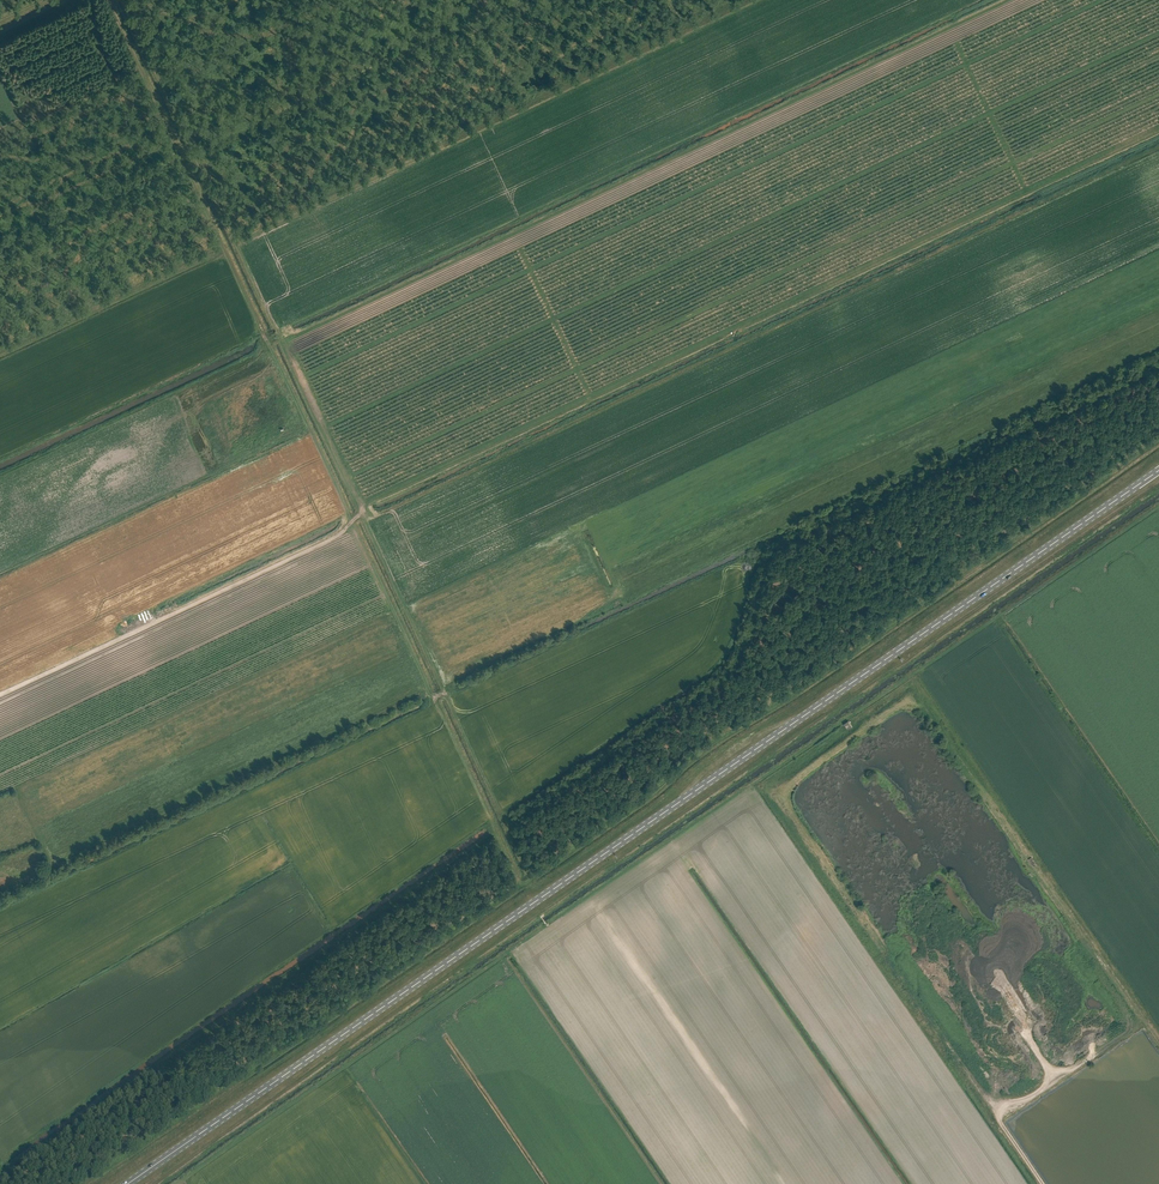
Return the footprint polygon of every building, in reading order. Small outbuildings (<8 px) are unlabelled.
[(847,729),(852,726),(849,720),(843,723),(847,729)]
